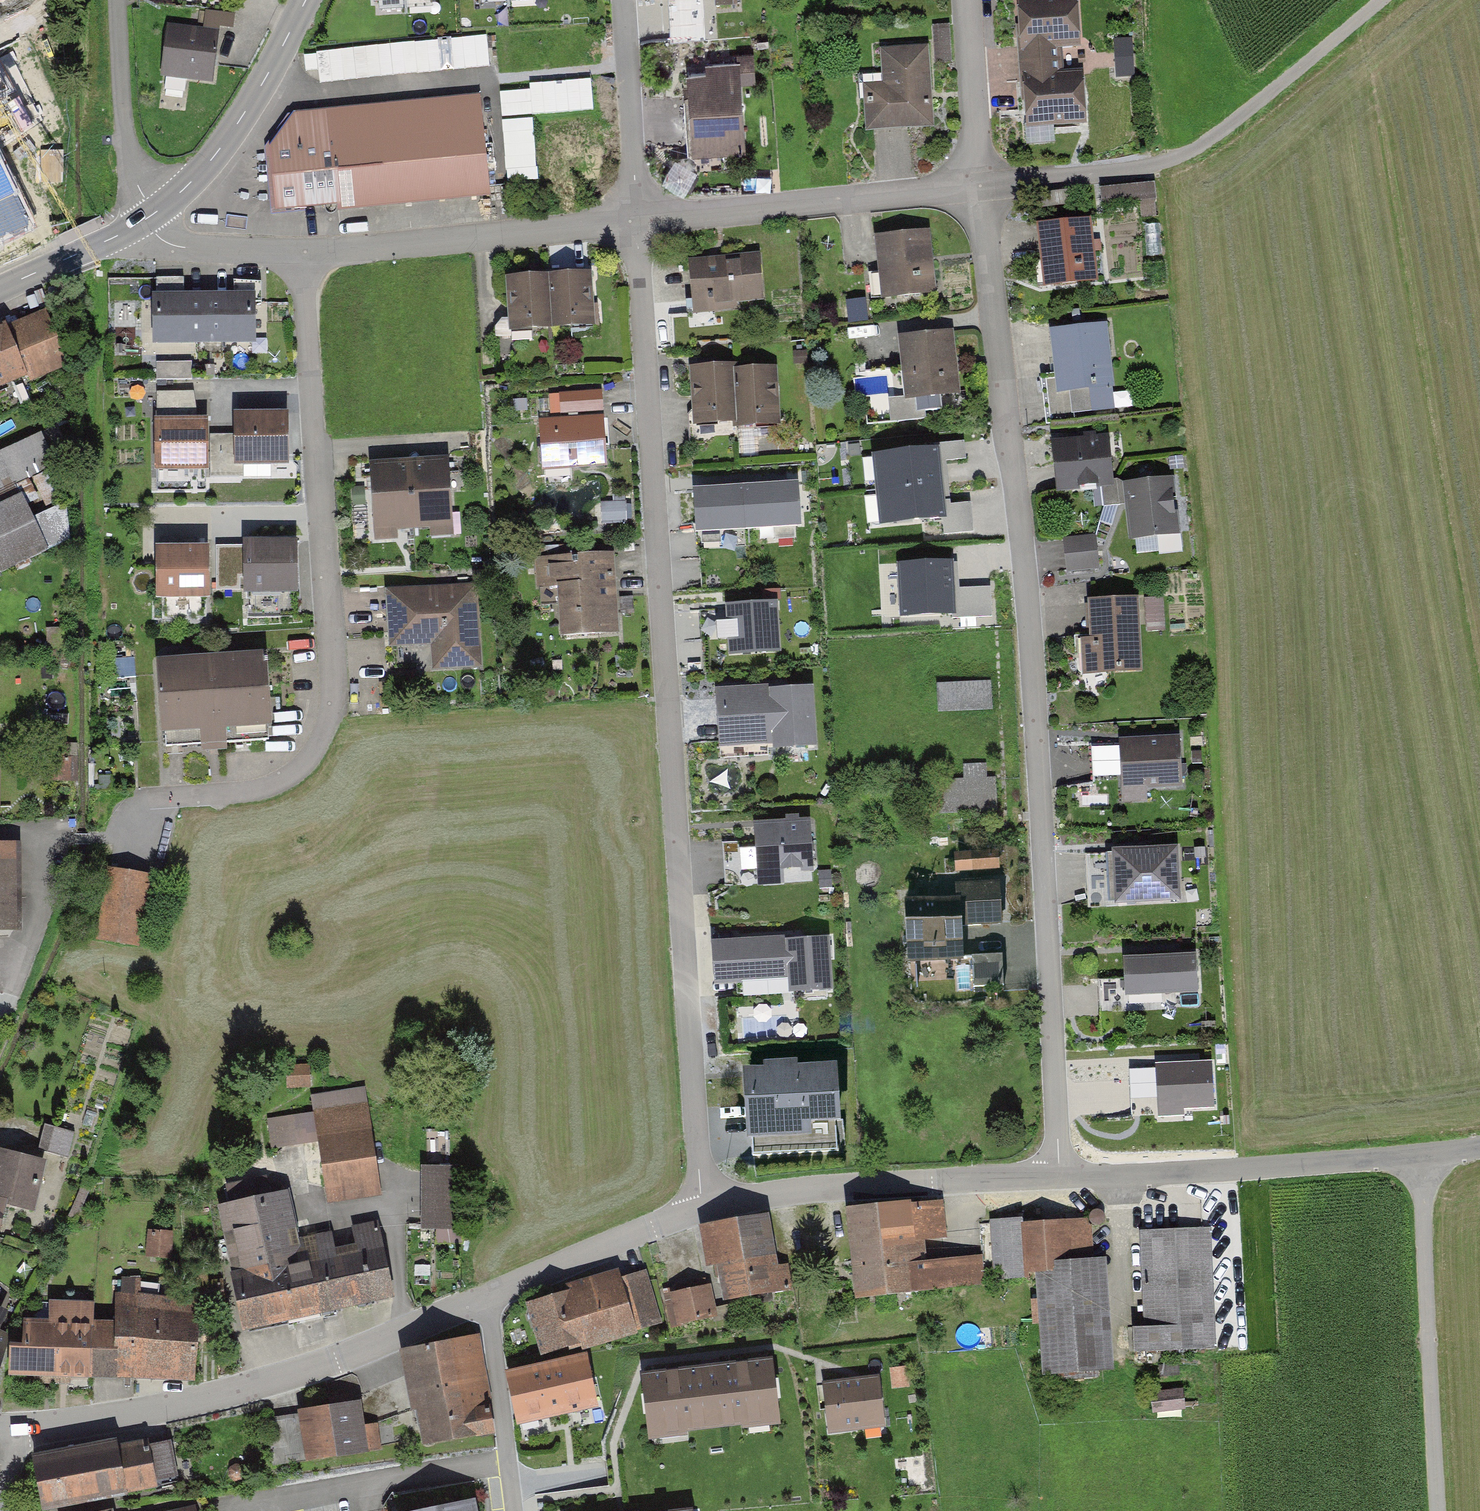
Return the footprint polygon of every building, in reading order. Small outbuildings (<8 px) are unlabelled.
[(359,10),(436,6),(436,0),(359,0),(359,10)] [(682,13),(733,9),(732,0),(681,0),(682,13)] [(1022,130),(1090,126),(1087,74),(1054,75),(1052,49),(1081,48),(1078,0),(1014,0),(1022,130)] [(202,28),(167,24),(161,78),(214,83),(219,29),(235,31),(236,15),(203,11),(202,28)] [(946,22),(931,23),(932,68),(948,68),(946,22)] [(322,77),(479,68),(478,38),(320,47),(322,77)] [(1136,74),(1134,38),(1117,39),(1119,75),(1136,74)] [(925,47),(879,51),(882,82),(863,84),(867,129),(931,124),(925,47)] [(706,69),(685,71),(692,156),(748,152),(740,58),(706,61),(706,69)] [(504,115),(596,110),(594,78),(530,82),(531,90),(503,91),(504,115)] [(481,91),(295,113),(268,148),(276,214),(336,206),(337,216),(494,197),(481,91)] [(509,180),(539,179),(536,116),(505,118),(509,180)] [(1154,181),(1098,186),(1100,207),(1137,203),(1138,217),(1157,215),(1154,181)] [(1066,190),(1036,194),(1038,210),(1068,207),(1066,190)] [(6,241),(27,233),(17,207),(0,214),(0,226),(6,241)] [(1093,217),(1034,224),(1042,289),(1101,282),(1093,217)] [(929,230),(874,238),(884,305),(938,297),(929,230)] [(758,250),(686,259),(694,317),(738,311),(737,306),(765,302),(758,250)] [(592,272),(504,279),(509,334),(596,327),(592,272)] [(255,293),(153,294),(154,346),(256,345),(255,293)] [(863,298),(842,301),(846,328),(867,325),(863,298)] [(0,328),(0,391),(30,378),(32,383),(71,368),(46,309),(0,328)] [(1103,321),(1046,328),(1055,394),(1089,390),(1092,411),(1115,408),(1103,321)] [(950,331),(897,338),(906,402),(959,394),(950,331)] [(735,362),(690,366),(695,428),(736,424),(737,431),(783,427),(778,365),(736,369),(735,362)] [(602,388),(557,391),(558,411),(603,409),(602,388)] [(197,409),(198,389),(159,389),(159,409),(197,409)] [(291,413),(237,414),(237,467),(291,467),(291,413)] [(604,415),(538,419),(541,471),(607,468),(604,415)] [(210,420),(155,421),(156,471),(211,470),(210,420)] [(40,432),(0,452),(0,496),(58,468),(40,432)] [(1109,432),(1050,440),(1056,491),(1115,484),(1109,432)] [(448,457),(368,461),(373,542),(452,537),(448,457)] [(1169,477),(1123,484),(1131,543),(1178,536),(1169,477)] [(797,481),(691,488),(694,534),(800,527),(797,481)] [(981,483),(914,487),(916,522),(983,519),(981,483)] [(879,491),(868,492),(869,524),(880,524),(879,491)] [(628,497),(603,500),(605,523),(630,520),(628,497)] [(0,506),(0,576),(75,540),(60,508),(28,523),(16,499),(0,506)] [(1093,533),(1059,538),(1063,569),(1098,564),(1093,533)] [(299,540),(243,542),(244,595),(300,593),(299,540)] [(212,542),(157,542),(158,596),(213,595),(212,542)] [(612,555),(533,560),(536,604),(558,603),(560,640),(616,636),(612,555)] [(986,578),(921,581),(923,617),(988,614),(986,578)] [(478,585),(383,590),(386,649),(430,647),(432,671),(483,669),(478,585)] [(1145,629),(1167,628),(1166,594),(1144,594),(1145,629)] [(1138,600),(1091,603),(1093,643),(1082,643),(1084,678),(1143,673),(1138,600)] [(776,601),(723,605),(727,657),(780,653),(776,601)] [(269,652),(158,660),(163,736),(198,733),(200,753),(227,751),(226,729),(274,726),(269,652)] [(987,680),(933,683),(935,713),(990,710),(987,680)] [(810,687),(716,695),(721,758),(815,750),(810,687)] [(1179,740),(1116,744),(1120,796),(1183,792),(1179,740)] [(79,747),(61,747),(61,778),(79,778),(79,747)] [(960,780),(932,782),(934,817),(1000,814),(998,775),(984,775),(983,760),(959,762),(960,780)] [(811,827),(747,831),(750,883),(814,879),(811,827)] [(24,936),(21,845),(0,846),(0,937),(24,936)] [(996,850),(969,850),(969,872),(997,871),(996,850)] [(1176,853),(1108,859),(1113,913),(1181,907),(1176,853)] [(151,876),(108,871),(98,945),(141,950),(151,876)] [(954,899),(905,901),(907,964),(963,962),(961,924),(1002,923),(1000,882),(953,884),(954,899)] [(826,938),(708,949),(712,996),(782,989),(784,1007),(833,1003),(826,938)] [(1001,958),(971,959),(973,991),(1002,990),(1001,958)] [(1194,960),(1121,965),(1125,1010),(1197,1005),(1194,960)] [(1134,1076),(1103,1079),(1109,1144),(1143,1141),(1141,1118),(1195,1113),(1190,1058),(1133,1063),(1134,1076)] [(308,1065),(285,1061),(281,1086),(304,1090),(308,1065)] [(836,1074),(736,1082),(741,1142),(841,1134),(836,1074)] [(382,1194),(364,1082),(308,1091),(311,1110),(267,1118),(271,1144),(318,1137),(329,1203),(382,1194)] [(75,1132),(44,1123),(36,1148),(67,1157),(75,1132)] [(8,1205),(34,1211),(45,1161),(0,1151),(0,1239),(8,1205)] [(466,1164),(422,1164),(421,1228),(465,1229),(466,1164)] [(286,1189),(215,1206),(246,1334),(397,1298),(378,1218),(348,1225),(353,1245),(336,1249),(332,1233),(299,1241),(286,1189)] [(943,1200),(851,1211),(862,1298),(980,1284),(977,1255),(928,1261),(925,1241),(948,1239),(943,1200)] [(769,1215),(701,1227),(708,1268),(717,1267),(724,1304),(795,1292),(790,1265),(778,1267),(769,1215)] [(1022,1219),(985,1221),(989,1281),(1038,1278),(1044,1376),(1115,1372),(1108,1254),(1092,1255),(1090,1221),(1023,1225),(1022,1219)] [(170,1228),(145,1226),(143,1257),(168,1258),(170,1228)] [(1212,1226),(1136,1231),(1143,1329),(1134,1329),(1136,1357),(1221,1351),(1212,1226)] [(569,1290),(525,1302),(540,1359),(662,1325),(647,1271),(621,1278),(619,1270),(567,1284),(569,1290)] [(27,1345),(10,1344),(8,1376),(117,1377),(192,1383),(198,1303),(161,1298),(161,1282),(122,1279),(121,1290),(115,1291),(114,1321),(95,1321),(96,1304),(48,1301),(48,1321),(27,1320),(27,1345)] [(710,1285),(664,1295),(671,1328),(718,1318),(710,1285)] [(4,1372),(1,1335),(10,1312),(0,1308),(0,1381),(4,1372)] [(477,1339),(399,1353),(416,1449),(494,1434),(477,1339)] [(590,1353),(507,1371),(520,1429),(602,1411),(590,1353)] [(647,1435),(780,1420),(773,1362),(641,1378),(647,1435)] [(879,1377),(820,1384),(827,1436),(886,1429),(879,1377)] [(1181,1388),(1149,1392),(1151,1411),(1183,1408),(1181,1388)] [(359,1400),(297,1411),(306,1463),(368,1453),(359,1400)] [(124,1434),(32,1454),(44,1510),(179,1482),(171,1444),(148,1449),(146,1441),(126,1445),(124,1434)] [(428,1510),(478,1510),(476,1500),(428,1510)]
